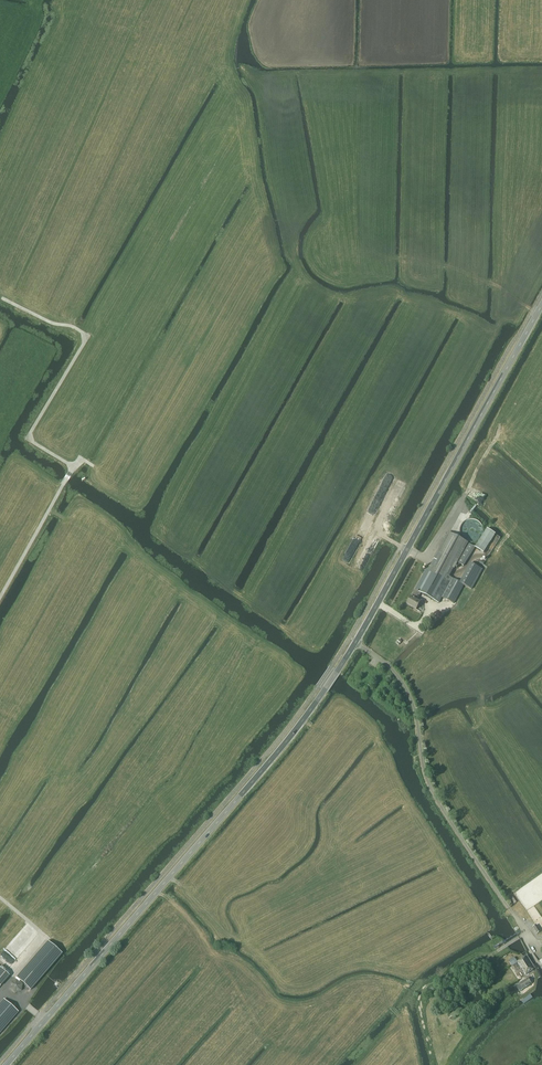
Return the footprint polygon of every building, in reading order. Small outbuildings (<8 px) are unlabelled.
[(482,532),(482,530),(482,528),(482,526),(481,524),(479,522),(478,521),(476,520),(474,519),(472,519),(470,519),(468,520),(466,521),(464,522),(463,523),(462,525),(461,527),(461,529),(461,532),(461,534),(462,536),(464,537),(465,539),(467,540),(469,540),(471,541),(473,540),(476,540),(477,539),(479,538),(481,536),(482,534),(482,532)] [(487,529),(475,548),(484,553),(496,535),(487,529)] [(450,577),(458,563),(468,544),(450,534),(431,568),(428,566),(415,591),(416,591),(412,598),(411,598),(407,605),(416,610),(420,603),(417,601),(421,594),(439,603),(442,598),(443,598),(454,604),(464,585),(472,589),(482,570),(470,564),(460,583),(453,579),(452,579),(450,577)] [(469,544),(458,563),(463,567),(475,548),(469,544)] [(16,978),(30,991),(62,954),(48,942),(16,978)] [(532,967),(534,966),(527,956),(525,958),(518,963),(526,975),(533,970),(532,967)] [(10,976),(0,968),(0,987),(10,976)] [(519,984),(516,986),(520,992),(523,990),(523,989),(531,984),(528,979),(520,984),(519,984)] [(21,991),(22,985),(17,980),(11,983),(10,989),(15,993),(21,991)] [(17,1012),(4,1001),(0,1006),(0,1032),(17,1012)]
